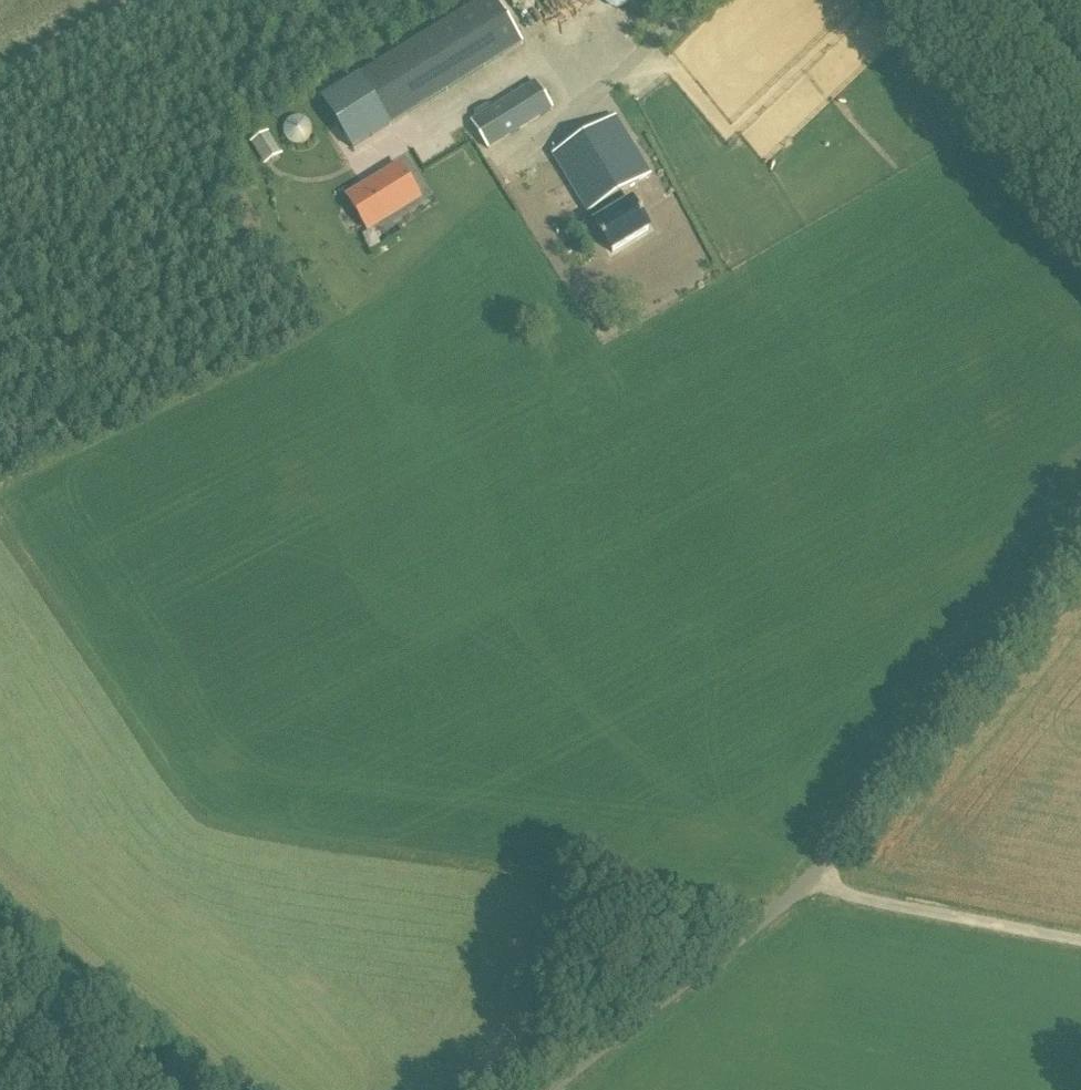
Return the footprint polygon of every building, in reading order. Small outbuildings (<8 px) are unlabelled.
[(523,42),(496,0),(481,0),(360,75),(390,124),(523,42)] [(488,149),(553,109),(536,81),(471,121),(488,149)] [(604,125),(554,155),(556,157),(588,212),(599,205),(606,217),(595,224),(612,253),(651,230),(633,200),(624,206),(617,194),(637,182),(652,173),(617,117),(604,125)] [(268,131),(250,142),(264,164),(281,152),(268,131)] [(401,165),(346,197),(368,233),(422,200),(401,165)]
